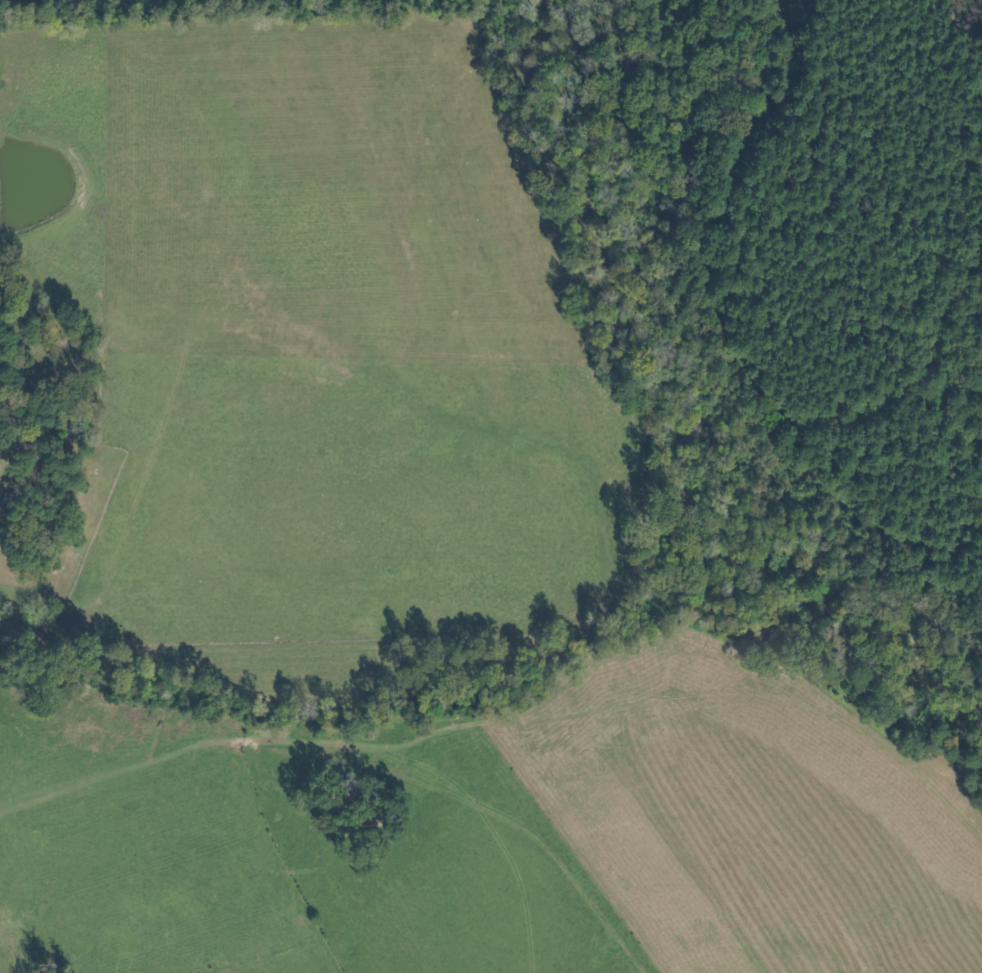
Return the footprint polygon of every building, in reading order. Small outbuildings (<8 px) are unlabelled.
[(18,510),(22,498),(3,490),(0,498),(0,503),(18,510)]
